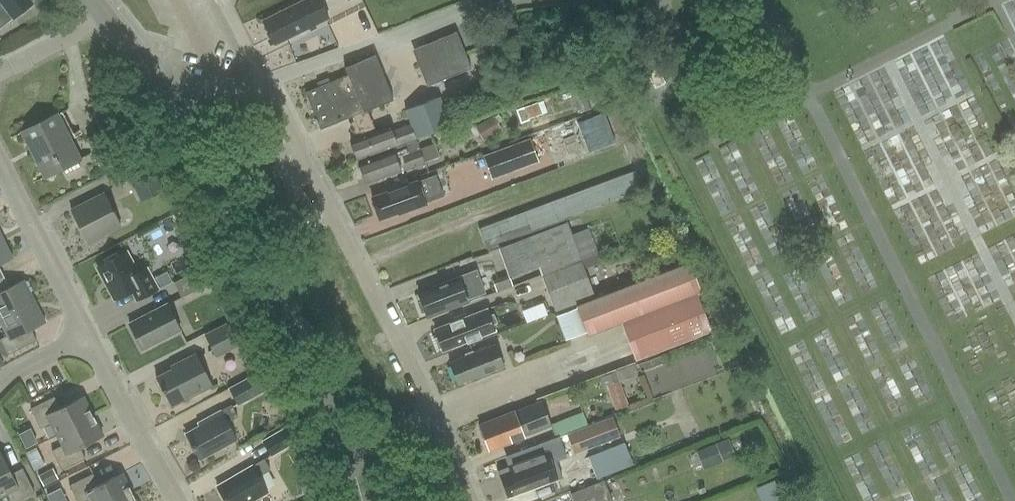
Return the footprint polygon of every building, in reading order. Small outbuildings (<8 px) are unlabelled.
[(33,2),(32,0),(0,0),(0,29),(14,18),(33,2)] [(321,0),(304,0),(264,20),(275,44),(329,18),(321,0)] [(472,67),(458,31),(413,50),(427,86),(472,67)] [(648,48),(638,54),(656,88),(666,82),(648,48)] [(355,115),(362,136),(351,140),(358,159),(452,125),(442,97),(406,110),(412,124),(396,130),(395,126),(391,127),(391,125),(376,131),(368,110),(394,99),(376,55),(346,67),(348,75),(306,92),(317,118),(315,118),(318,124),(319,124),(321,129),(355,115)] [(544,98),(522,106),(526,118),(548,111),(544,98)] [(81,165),(78,160),(81,159),(58,113),(22,131),(45,177),(63,168),(66,173),(81,165)] [(503,131),(495,115),(475,126),(484,142),(503,131)] [(539,161),(531,138),(484,156),(493,179),(539,161)] [(367,183),(425,162),(439,156),(434,142),(420,147),(417,140),(359,161),(367,183)] [(142,202),(165,191),(149,157),(126,168),(142,202)] [(624,175),(631,195),(642,191),(635,171),(624,175)] [(620,199),(631,195),(624,175),(613,179),(620,199)] [(399,215),(427,204),(418,179),(371,197),(380,220),(398,213),(399,215)] [(609,203),(620,199),(613,179),(602,183),(609,203)] [(598,207),(609,203),(602,183),(590,187),(598,207)] [(587,211),(598,207),(590,187),(579,192),(587,211)] [(105,192),(72,209),(89,244),(106,236),(105,234),(121,225),(105,192)] [(576,216),(587,211),(579,192),(568,196),(576,216)] [(565,220),(576,216),(568,196),(557,200),(565,220)] [(554,224),(565,220),(557,200),(546,204),(554,224)] [(543,228),(554,224),(546,204),(535,208),(543,228)] [(531,232),(543,228),(535,208),(524,212),(531,232)] [(520,236),(531,232),(524,212),(513,216),(520,236)] [(502,220),(509,240),(520,236),(513,216),(502,220)] [(498,244),(509,240),(502,220),(491,225),(498,244)] [(527,238),(541,276),(580,261),(598,254),(588,228),(572,234),(568,222),(527,238)] [(487,249),(498,244),(491,225),(480,229),(487,249)] [(14,258),(3,236),(0,238),(0,265),(14,258)] [(148,267),(137,273),(126,252),(100,266),(117,298),(132,290),(138,300),(159,289),(148,267)] [(580,261),(541,276),(554,312),(594,296),(580,261)] [(577,308),(586,332),(588,336),(620,324),(635,361),(711,332),(697,296),(701,294),(689,262),(576,306),(577,308)] [(182,298),(210,283),(203,268),(174,283),(182,298)] [(484,293),(475,270),(475,268),(432,284),(434,288),(419,293),(427,314),(444,308),(446,312),(470,303),(468,299),(484,293)] [(497,292),(513,286),(510,275),(493,280),(497,292)] [(35,301),(25,279),(10,286),(5,276),(0,278),(0,319),(35,301)] [(526,307),(530,318),(552,311),(547,299),(526,307)] [(0,319),(8,335),(1,338),(9,354),(37,340),(32,329),(46,322),(35,301),(0,319)] [(130,323),(143,349),(181,329),(168,304),(130,323)] [(586,332),(577,308),(556,317),(565,341),(586,332)] [(444,350),(495,330),(486,309),(436,329),(444,350)] [(217,357),(248,341),(237,318),(206,334),(217,357)] [(496,345),(476,353),(475,350),(466,353),(467,356),(451,362),(459,384),(504,367),(496,345)] [(179,365),(157,377),(172,406),(213,385),(196,353),(178,363),(179,365)] [(609,370),(618,405),(630,402),(621,367),(609,370)] [(237,403),(266,387),(258,373),(229,389),(237,403)] [(58,434),(94,416),(84,396),(61,407),(55,396),(32,408),(42,428),(52,422),(58,434)] [(524,435),(551,424),(542,401),(515,411),(515,410),(479,424),(489,450),(525,436),(524,435)] [(231,405),(198,423),(200,427),(185,435),(199,460),(236,440),(227,423),(237,417),(231,405)] [(81,447),(103,435),(94,416),(58,434),(64,445),(53,450),(63,470),(86,458),(81,447)] [(576,455),(615,440),(607,419),(568,434),(576,455)] [(299,437),(292,425),(263,442),(270,454),(299,437)] [(704,469),(737,456),(729,438),(697,451),(704,469)] [(600,475),(637,462),(629,439),(592,452),(600,475)] [(35,491),(23,468),(13,473),(1,451),(0,451),(0,496),(11,490),(16,500),(35,491)] [(509,497),(547,483),(545,479),(556,475),(548,453),(520,463),(521,467),(501,475),(509,497)] [(226,500),(251,500),(268,491),(259,476),(271,469),(265,458),(218,486),(226,500)] [(59,479),(54,469),(39,476),(44,486),(59,479)] [(132,493),(122,473),(99,484),(94,473),(70,485),(78,500),(85,500),(90,498),(92,500),(115,500),(132,493)] [(319,489),(317,477),(305,480),(308,492),(319,489)] [(604,481),(570,495),(572,500),(586,500),(593,498),(594,500),(612,500),(604,481)] [(132,493),(115,500),(136,500),(132,493)]
